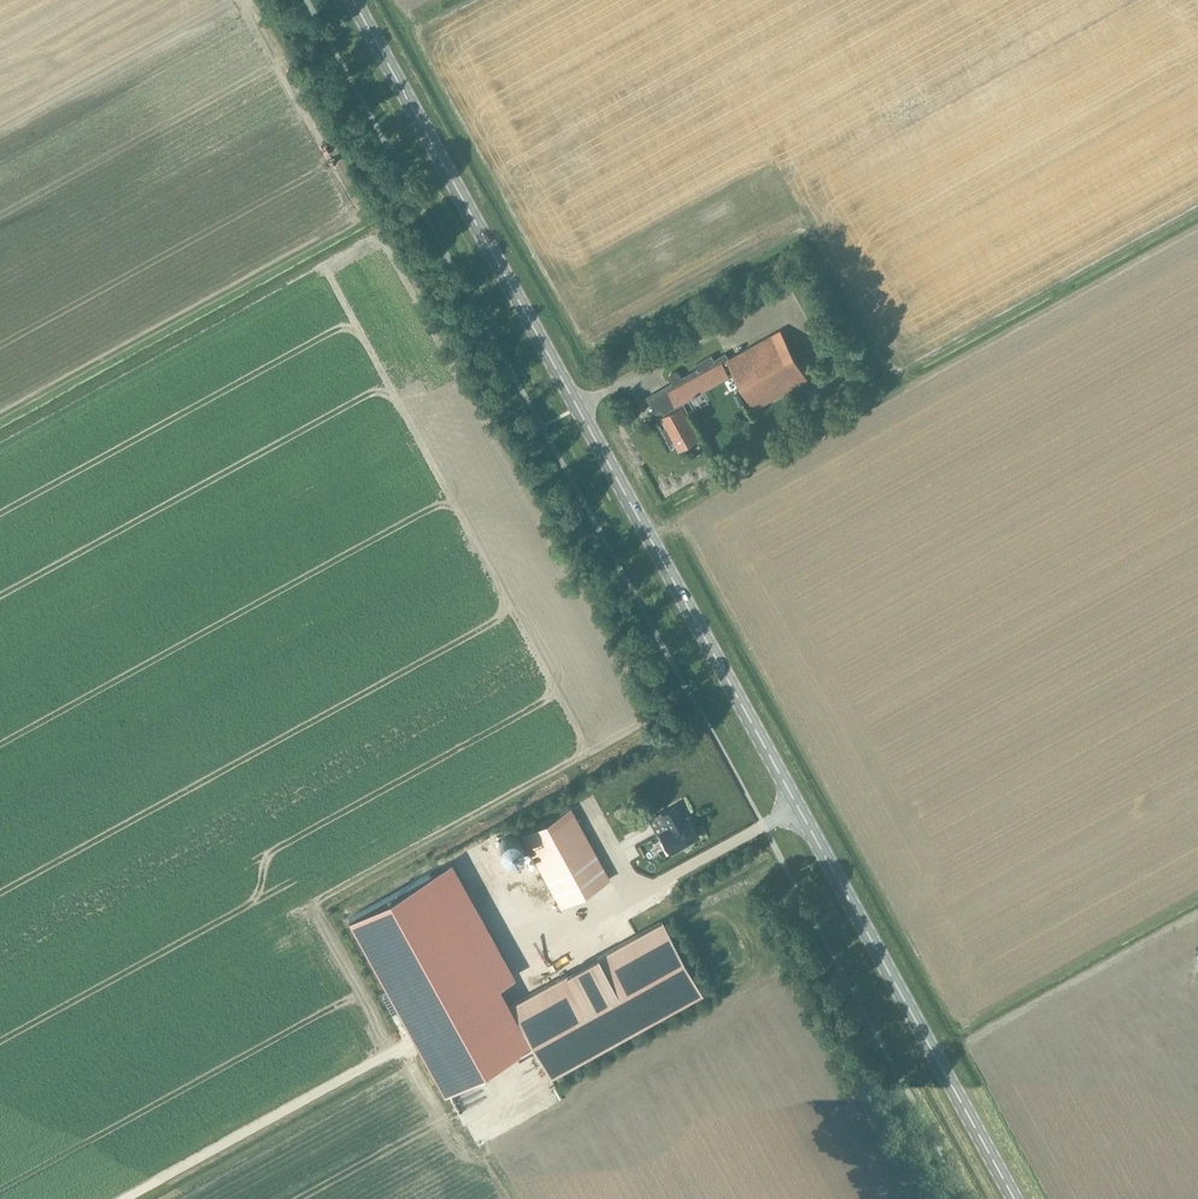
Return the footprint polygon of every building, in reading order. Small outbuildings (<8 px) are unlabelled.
[(530,138),(540,136),(538,128),(528,130),(530,138)] [(780,331),(727,360),(734,371),(754,409),(807,379),(780,331)] [(734,371),(727,360),(725,355),(714,361),(712,355),(695,364),(698,370),(682,378),(680,375),(680,374),(679,373),(678,372),(677,372),(676,372),(675,372),(674,372),(673,372),(672,372),(671,373),(671,374),(670,374),(670,375),(669,376),(669,377),(669,378),(670,379),(670,380),(671,381),(671,382),(672,382),(673,383),(674,383),(673,389),(668,392),(675,404),(669,407),(666,400),(659,403),(665,413),(669,411),(670,413),(674,411),(673,409),(683,403),(681,400),(694,393),(695,394),(698,392),(697,391),(734,371)] [(903,370),(912,363),(905,355),(896,361),(903,370)] [(681,407),(674,411),(670,413),(661,418),(667,428),(665,429),(672,442),(674,441),(679,450),(692,443),(689,437),(697,432),(701,440),(702,440),(691,421),(689,422),(681,407)] [(670,854),(687,845),(686,842),(696,837),(692,829),(695,828),(688,817),(682,820),(679,813),(680,812),(676,805),(661,814),(669,827),(659,833),(670,854)] [(560,906),(609,880),(570,809),(521,836),(560,906)] [(413,1035),(495,990),(494,990),(430,873),(349,918),(395,1002),(413,1035)] [(661,922),(513,1004),(552,1076),(700,994),(661,922)] [(605,929),(590,938),(594,944),(609,936),(605,929)]
